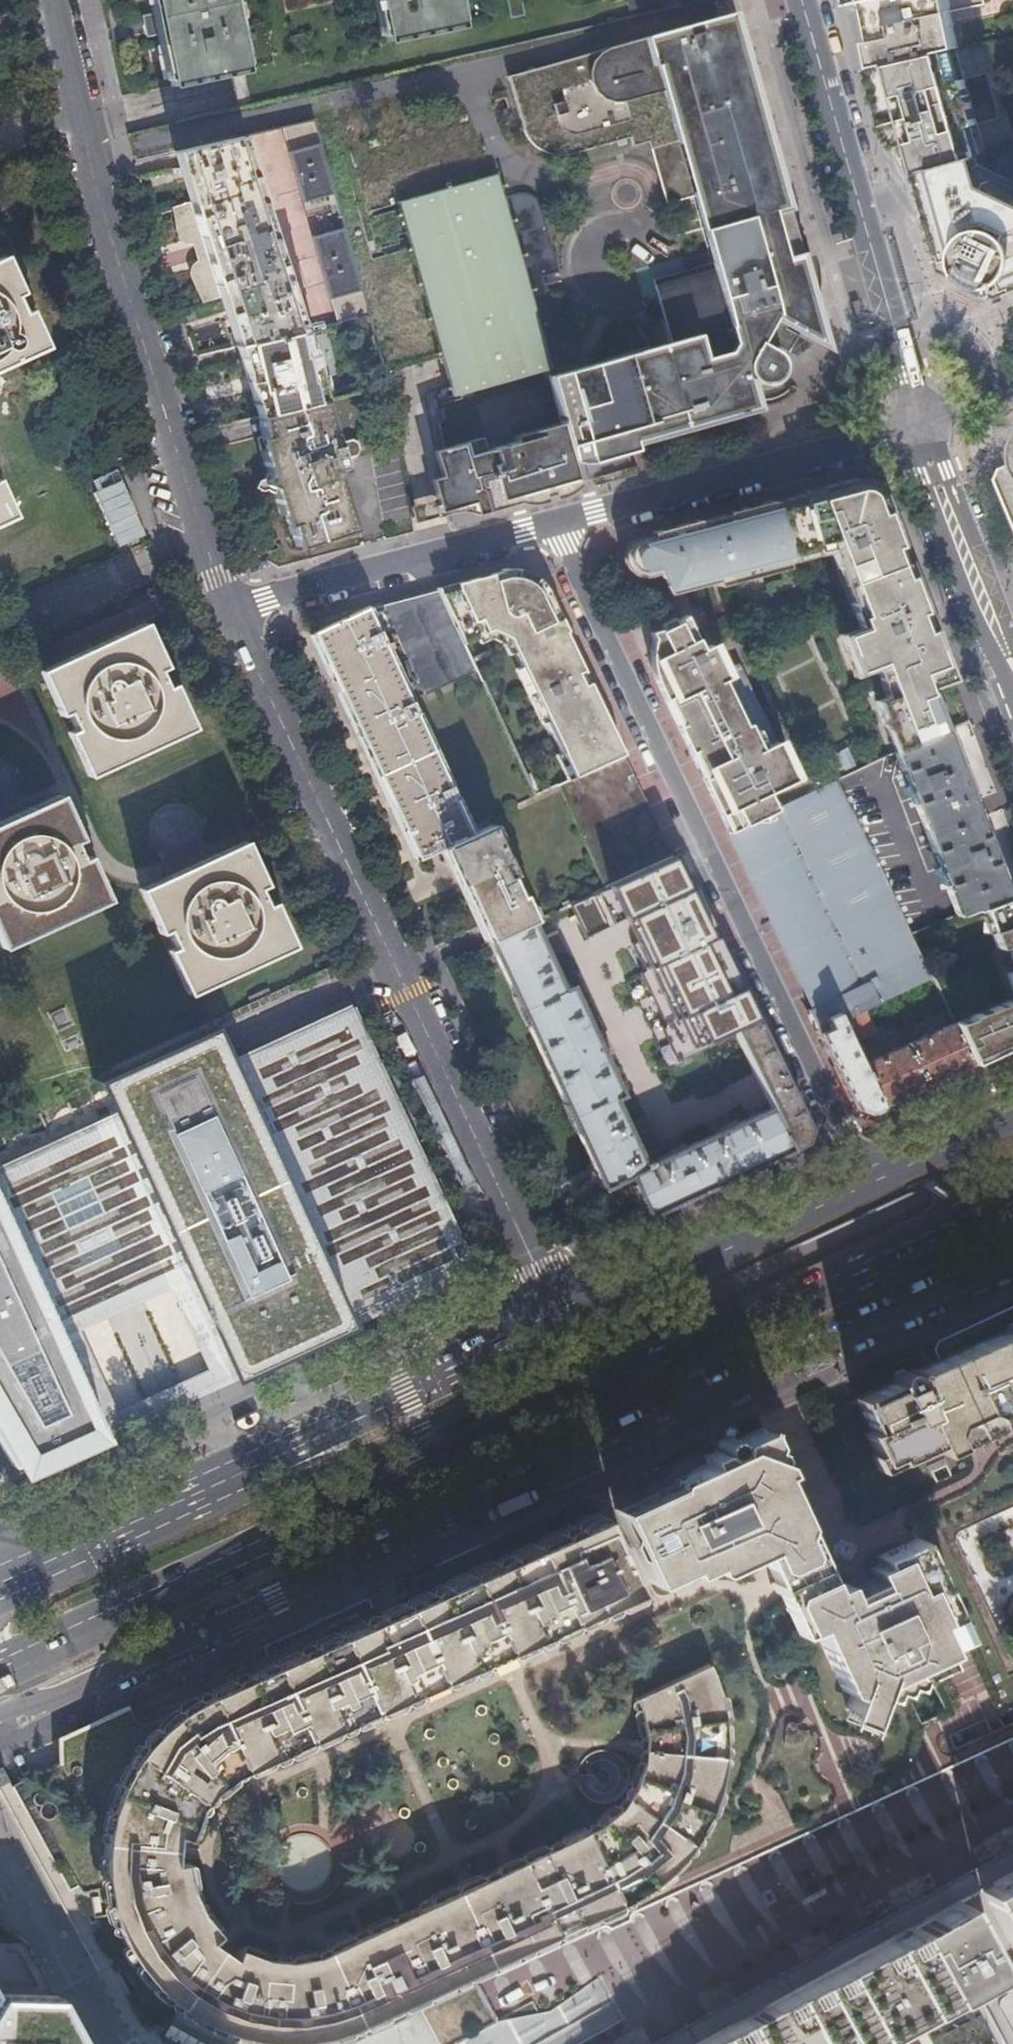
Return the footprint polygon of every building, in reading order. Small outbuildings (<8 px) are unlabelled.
[(172,88),(245,73),(231,0),(154,0),(172,88)] [(385,43),(458,27),(453,0),(376,0),(385,43)] [(627,10),(659,3),(659,0),(625,0),(627,10)] [(853,9),(864,6),(873,44),(879,70),(948,53),(950,53),(942,17),(981,8),(980,0),(851,0),(853,9)] [(643,442),(754,410),(746,379),(748,379),(751,382),(757,385),(763,386),(770,384),(774,382),(777,379),(779,376),(781,371),(782,364),(778,356),(776,353),(772,350),(774,347),(794,357),(811,345),(784,330),(786,325),(821,345),(810,308),(812,295),(813,280),(812,269),(809,255),(798,258),(729,14),(507,78),(522,131),(524,137),(529,143),(534,148),(543,154),(552,156),(563,157),(628,139),(630,148),(647,143),(664,205),(691,197),(710,264),(651,281),(668,343),(546,378),(560,424),(571,463),(577,465),(583,465),(590,464),(598,462),(599,465),(646,451),(643,442)] [(867,73),(882,126),(886,140),(889,145),(894,148),(899,149),(906,147),(907,154),(944,272),(964,282),(961,287),(970,291),(978,295),(980,290),(1001,300),(1012,295),(1012,182),(975,163),(973,156),(976,156),(968,127),(974,125),(961,79),(956,81),(948,53),(879,70),(867,73)] [(305,216),(337,207),(313,123),(281,130),(305,216)] [(239,139),(236,140),(177,154),(181,167),(192,202),(171,209),(179,236),(181,239),(183,240),(186,241),(189,241),(205,237),(209,250),(213,263),(196,268),(193,269),(192,272),(192,275),(201,303),(223,297),(238,346),(297,332),(300,331),(287,290),(252,178),(239,139)] [(451,398),(463,395),(545,371),(550,370),(548,364),(563,360),(553,323),(555,319),(556,313),(555,304),(553,298),(550,294),(543,288),(541,279),(558,274),(538,205),(536,201),(532,196),(525,194),(519,194),(502,199),(496,175),(409,200),(397,203),(410,250),(440,358),(451,396),(451,398)] [(336,322),(367,315),(343,230),(312,238),(336,322)] [(37,350),(0,270),(0,367),(37,350)] [(297,332),(238,346),(249,382),(260,417),(320,402),(336,398),(330,377),(329,377),(322,352),(321,352),(315,333),(303,337),(301,331),(300,331),(297,332)] [(328,335),(320,337),(329,371),(337,368),(328,335)] [(385,373),(411,366),(406,348),(381,355),(385,373)] [(334,444),(320,402),(260,417),(255,418),(259,438),(254,439),(266,473),(261,480),(257,482),(253,489),(260,492),(265,491),(272,494),(279,516),(283,514),(294,547),(315,540),(320,535),(324,534),(332,535),(351,529),(334,474),(338,472),(341,466),(345,459),(355,456),(358,450),(356,442),(349,439),(334,444)] [(578,487),(571,463),(560,424),(512,438),(513,442),(489,449),(483,451),(479,437),(475,438),(441,448),(431,452),(438,477),(428,480),(434,500),(437,512),(465,504),(471,503),(474,515),(495,510),(534,499),(534,500),(558,494),(558,492),(578,487)] [(646,573),(654,571),(661,583),(668,596),(688,590),(713,584),(714,589),(737,583),(758,578),(787,569),(786,566),(826,556),(832,573),(846,606),(856,633),(837,641),(846,663),(851,676),(864,672),(871,669),(883,700),(873,704),(884,730),(893,756),(900,753),(944,733),(929,695),(925,696),(924,692),(951,682),(931,631),(929,632),(928,629),(922,613),(924,613),(905,564),(895,568),(891,559),(888,551),(898,547),(879,497),(875,499),(874,496),(872,494),(869,490),(865,487),(860,486),(856,485),(850,486),(848,482),(834,486),(795,496),(796,497),(765,505),(765,504),(721,515),(722,517),(707,520),(693,524),(692,522),(671,528),(650,533),(652,540),(647,541),(639,543),(633,546),(628,550),(626,557),(627,563),(630,568),(634,571),(640,573),(646,573)] [(504,643),(509,654),(516,668),(542,722),(557,754),(569,780),(575,777),(622,755),(610,731),(590,688),(572,652),(563,633),(565,632),(563,627),(551,603),(545,591),(539,582),(535,579),(532,576),(528,574),(524,572),(520,571),(515,570),(511,570),(498,571),(499,573),(472,580),(434,590),(436,593),(460,646),(477,638),(480,644),(491,638),(504,643)] [(472,671),(460,646),(436,593),(403,601),(369,610),(368,607),(353,614),(310,634),(330,678),(364,750),(379,783),(394,815),(408,845),(415,862),(443,849),(487,942),(529,922),(532,921),(485,820),(468,828),(408,702),(472,671)] [(909,937),(835,782),(823,787),(819,786),(816,785),(811,783),(806,783),(802,783),(798,783),(793,783),(735,654),(716,663),(708,646),(699,651),(691,634),(683,616),(673,624),(659,630),(648,633),(650,639),(649,643),(649,648),(648,654),(648,661),(649,669),(652,679),(658,691),(667,710),(680,738),(691,760),(733,848),(757,898),(773,931),(801,989),(805,998),(822,990),(839,1024),(931,982),(909,937)] [(53,666),(45,670),(90,768),(100,764),(98,761),(171,727),(172,730),(181,726),(136,628),(128,632),(129,635),(55,670),(53,666)] [(944,733),(900,753),(893,756),(956,918),(973,911),(973,912),(979,910),(1007,899),(989,854),(944,733)] [(569,780),(556,786),(603,889),(645,869),(671,858),(640,793),(622,755),(575,777),(569,780)] [(4,941),(13,937),(12,934),(87,900),(88,902),(97,898),(52,801),(44,805),(45,809),(0,830),(0,931),(4,941)] [(155,885),(146,889),(191,987),(200,983),(198,979),(273,945),(274,948),(282,944),(237,847),(229,851),(231,854),(156,889),(155,885)] [(710,929),(675,856),(671,858),(645,869),(681,943),(710,929)] [(1007,899),(979,910),(993,948),(1004,944),(1012,968),(1012,915),(1007,899)] [(529,922),(487,942),(601,1188),(628,1175),(647,1216),(790,1150),(769,1107),(643,1166),(611,1098),(619,1094),(569,987),(561,991),(529,922)] [(755,1021),(720,950),(691,964),(728,1041),(735,1038),(732,1032),(755,1021)] [(1004,974),(1012,998),(1012,970),(1004,974)] [(860,1068),(839,1024),(822,990),(805,998),(800,1000),(853,1109),(860,1112),(867,1114),(879,1108),(860,1068)] [(967,1016),(968,1019),(951,1025),(971,1066),(986,1060),(1012,1047),(1012,998),(967,1016)] [(107,1436),(167,1409),(231,1379),(335,1331),(349,1325),(476,1267),(354,1008),(225,1068),(208,1033),(96,1084),(112,1117),(0,1169),(0,1446),(11,1466),(20,1462),(25,1473),(63,1456),(107,1436)] [(776,1067),(755,1021),(732,1032),(735,1038),(769,1107),(790,1150),(801,1145),(804,1138),(808,1131),(776,1067)] [(860,1068),(879,1108),(911,1094),(971,1066),(951,1025),(860,1068)] [(879,1467),(929,1444),(935,1454),(1007,1419),(999,1402),(1012,1397),(1012,1329),(987,1336),(848,1401),(879,1467)] [(616,1520),(645,1585),(680,1569),(682,1574),(714,1560),(728,1565),(752,1554),(765,1584),(812,1563),(807,1554),(792,1521),(786,1524),(774,1499),(764,1477),(776,1471),(762,1441),(701,1469),(700,1466),(684,1473),(679,1487),(624,1511),(626,1515),(616,1520)] [(937,1527),(1003,1672),(1012,1667),(1012,1492),(937,1527)] [(368,1599),(246,1655),(255,1675),(220,1691),(146,1725),(153,1735),(119,1782),(102,1842),(106,1903),(133,1960),(178,2008),(241,2036),(307,2038),(358,2022),(466,1972),(611,1905),(648,1888),(673,1862),(705,1815),(721,1759),(719,1713),(705,1666),(632,1700),(638,1718),(640,1749),(629,1784),(602,1822),(580,1834),(349,1939),(310,1956),(258,1958),(215,1936),(191,1907),(181,1863),(188,1823),(210,1789),(253,1763),(498,1651),(630,1592),(596,1519),(466,1579),(443,1589),(417,1601),(377,1620),(368,1599)] [(839,1708),(861,1716),(868,1695),(938,1664),(929,1649),(957,1636),(911,1537),(868,1556),(872,1564),(861,1568),(865,1578),(839,1590),(833,1578),(826,1575),(819,1578),(812,1563),(790,1573),(765,1584),(789,1634),(805,1627),(835,1692),(843,1695),(839,1708)] [(408,1580),(417,1601),(443,1589),(434,1569),(421,1575),(408,1580)] [(886,1789),(1010,1743),(1003,1723),(988,1729),(977,1698),(916,1721),(925,1745),(876,1763),(886,1789)] [(983,1891),(1012,1949),(1012,1875),(983,1891)] [(973,1988),(998,1974),(959,1904),(935,1917),(808,1987),(748,2019),(712,2039),(703,2043),(870,2043),(973,1988)] [(470,1981),(415,2010),(433,2043),(442,2043),(490,2018),(470,1981)] [(62,2006),(0,2003),(0,2043),(82,2043),(62,2006)]
